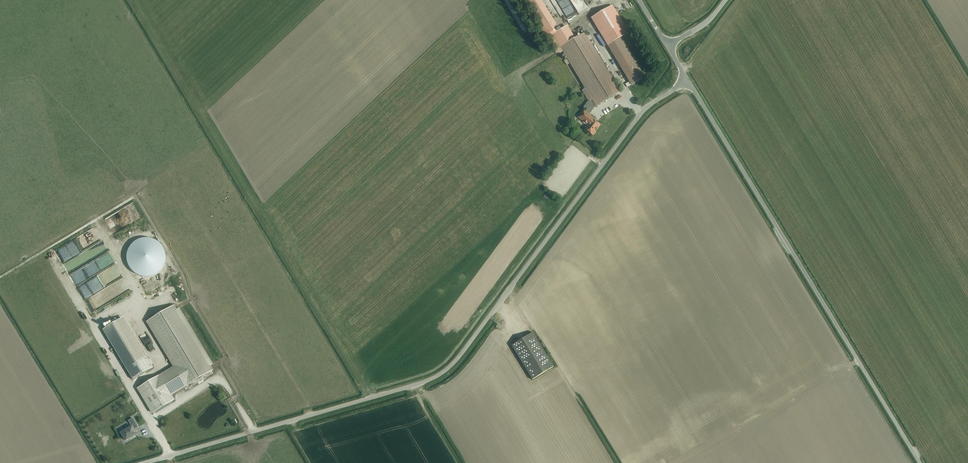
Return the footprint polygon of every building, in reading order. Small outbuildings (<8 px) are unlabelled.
[(592,18),(608,46),(621,38),(630,34),(614,6),(592,18)] [(582,91),(588,101),(582,108),(585,110),(584,112),(583,111),(580,115),(585,119),(583,121),(588,125),(584,129),(592,135),(593,134),(594,134),(595,133),(595,132),(600,125),(593,120),(594,119),(588,115),(595,106),(596,106),(620,92),(584,33),(568,43),(560,30),(552,34),(585,89),(582,91)] [(645,77),(621,38),(608,46),(631,85),(645,77)] [(170,395),(212,370),(173,306),(147,321),(174,366),(138,388),(153,413),(173,400),(170,395)] [(103,329),(133,379),(153,367),(123,317),(103,329)] [(532,380),(554,366),(532,333),(522,339),(511,345),(532,380)] [(124,438),(126,440),(137,434),(134,430),(138,427),(133,418),(128,421),(132,426),(121,433),(122,435),(121,436),(123,439),(124,438)]
